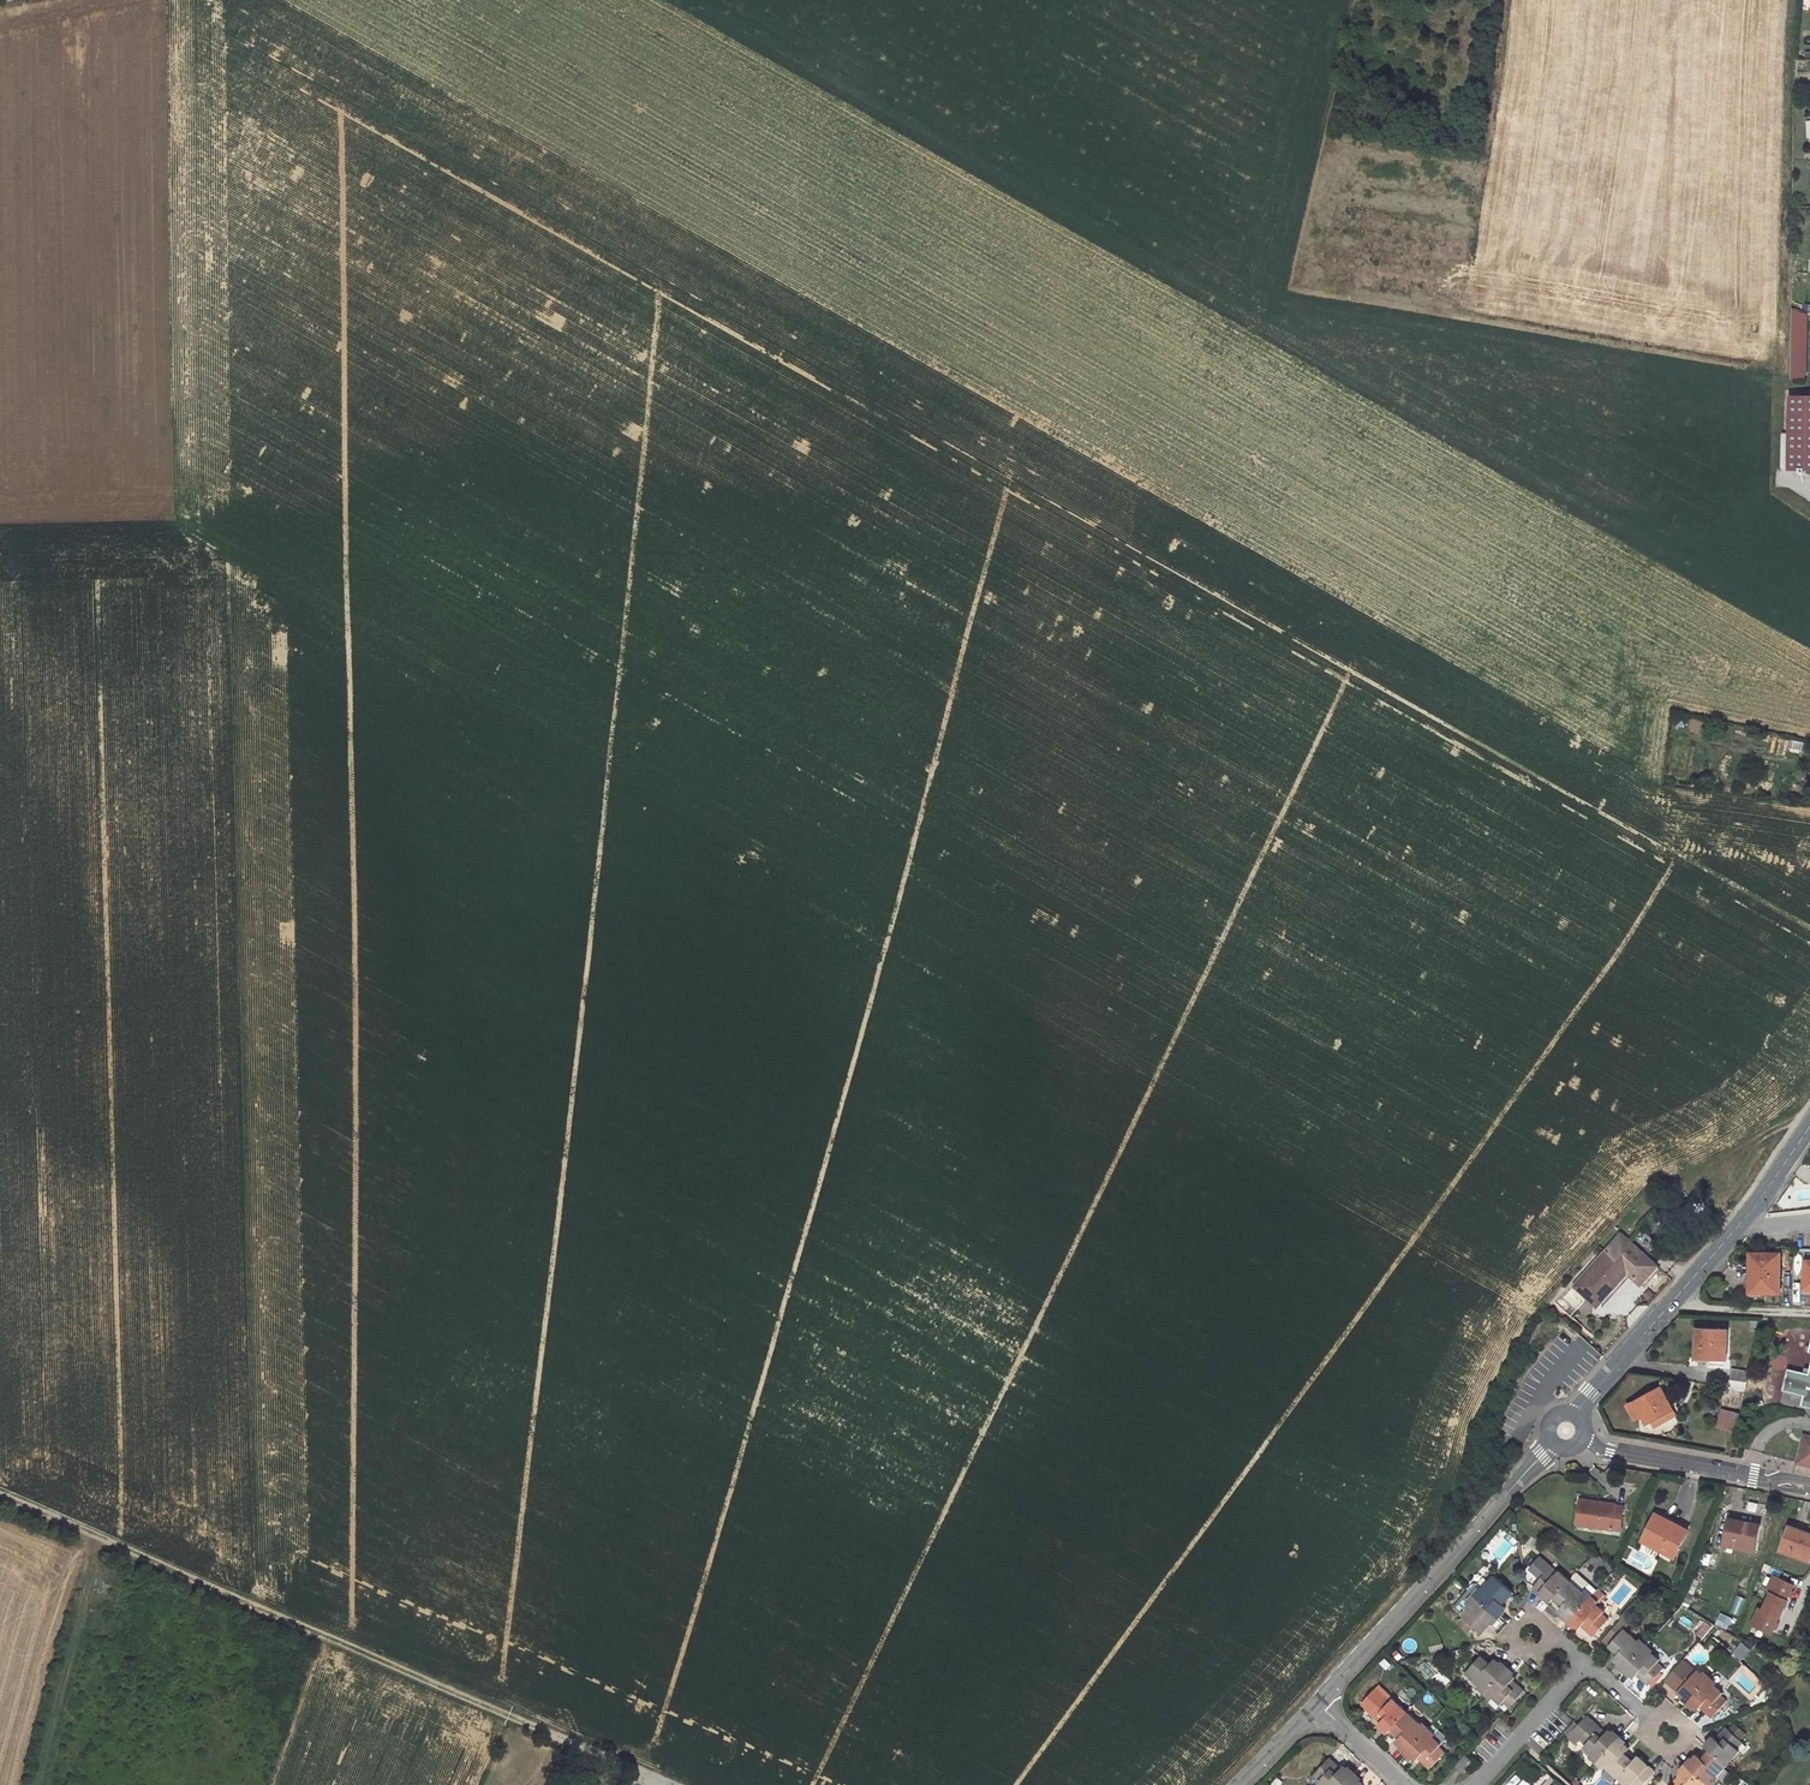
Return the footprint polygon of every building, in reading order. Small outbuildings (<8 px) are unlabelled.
[(1805,365),(1806,312),(1791,308),(1790,364),(1805,365)] [(1809,471),(1809,395),(1788,395),(1788,471),(1809,471)] [(1632,1244),(1649,1259),(1652,1256),(1648,1253),(1657,1243),(1643,1231),(1632,1244)] [(1621,1235),(1607,1252),(1612,1256),(1626,1240),(1621,1235)] [(1607,1252),(1576,1286),(1588,1297),(1585,1300),(1592,1306),(1597,1301),(1600,1304),(1627,1272),(1641,1284),(1657,1266),(1649,1259),(1632,1244),(1626,1240),(1612,1256),(1607,1252)] [(1780,1294),(1780,1253),(1751,1253),(1750,1294),(1780,1294)] [(1574,1284),(1562,1298),(1576,1310),(1578,1309),(1585,1300),(1588,1297),(1576,1286),(1574,1284)] [(1592,1306),(1585,1300),(1578,1309),(1585,1315),(1592,1306)] [(1725,1359),(1726,1332),(1697,1330),(1695,1358),(1725,1359)] [(1808,1374),(1788,1370),(1783,1391),(1804,1396),(1801,1405),(1809,1407),(1809,1367),(1808,1374)] [(1735,1381),(1734,1388),(1746,1389),(1750,1373),(1733,1370),(1731,1380),(1735,1381)] [(1673,1410),(1661,1388),(1629,1405),(1636,1420),(1643,1416),(1648,1414),(1652,1421),(1673,1410)] [(1734,1432),(1739,1413),(1722,1409),(1717,1428),(1734,1432)] [(1648,1414),(1643,1416),(1647,1424),(1652,1421),(1648,1414)] [(1804,1436),(1798,1462),(1809,1465),(1809,1437),(1804,1436)] [(1577,1523),(1621,1530),(1624,1507),(1615,1506),(1615,1504),(1594,1501),(1594,1506),(1580,1504),(1577,1523)] [(1689,1531),(1656,1514),(1643,1541),(1663,1552),(1665,1550),(1675,1555),(1689,1531)] [(1725,1544),(1752,1549),(1754,1543),(1757,1543),(1761,1525),(1730,1518),(1725,1544)] [(1790,1526),(1781,1550),(1808,1560),(1809,1555),(1809,1534),(1790,1526)] [(1665,1550),(1663,1552),(1674,1558),(1675,1555),(1665,1550)] [(1534,1587),(1551,1602),(1554,1597),(1569,1581),(1560,1571),(1559,1572),(1552,1566),(1534,1587)] [(1569,1581),(1554,1597),(1564,1606),(1560,1610),(1571,1620),(1590,1598),(1597,1590),(1577,1572),(1569,1581)] [(1773,1637),(1796,1585),(1772,1574),(1764,1593),(1769,1595),(1763,1609),(1757,1607),(1748,1626),(1773,1637)] [(1477,1595),(1499,1615),(1507,1605),(1504,1603),(1515,1591),(1499,1577),(1493,1583),(1490,1581),(1484,1588),(1479,1584),(1475,1584),(1470,1589),(1477,1595)] [(1453,1605),(1463,1612),(1477,1595),(1470,1589),(1468,1588),(1453,1605)] [(1590,1598),(1598,1605),(1605,1596),(1598,1589),(1597,1590),(1590,1598)] [(1499,1615),(1477,1595),(1463,1612),(1465,1614),(1459,1622),(1469,1630),(1475,1623),(1485,1631),(1499,1615)] [(1603,1614),(1605,1612),(1598,1605),(1590,1598),(1571,1620),(1581,1629),(1584,1625),(1596,1636),(1610,1620),(1603,1614)] [(1625,1630),(1630,1625),(1623,1618),(1603,1640),(1610,1646),(1619,1654),(1617,1657),(1615,1659),(1626,1669),(1645,1648),(1625,1630)] [(1607,1649),(1617,1657),(1619,1654),(1610,1646),(1607,1649)] [(1658,1663),(1660,1661),(1645,1648),(1626,1669),(1636,1678),(1639,1674),(1650,1684),(1664,1668),(1658,1663)] [(1484,1653),(1482,1656),(1491,1664),(1494,1661),(1484,1653)] [(1487,1691),(1506,1669),(1496,1658),(1494,1661),(1491,1664),(1482,1656),(1467,1672),(1487,1691)] [(1665,1680),(1688,1701),(1708,1679),(1698,1670),(1696,1672),(1684,1660),(1665,1680)] [(1513,1681),(1517,1677),(1506,1669),(1487,1691),(1502,1704),(1504,1702),(1511,1707),(1525,1691),(1513,1681)] [(1722,1696),(1724,1693),(1708,1679),(1688,1701),(1698,1710),(1702,1707),(1714,1717),(1727,1701),(1722,1696)] [(1407,1712),(1394,1698),(1392,1701),(1386,1695),(1371,1710),(1382,1721),(1379,1724),(1388,1733),(1391,1729),(1407,1712)] [(1391,1729),(1400,1737),(1396,1741),(1407,1751),(1427,1730),(1407,1712),(1391,1729)] [(1585,1748),(1599,1760),(1618,1739),(1609,1730),(1606,1733),(1595,1723),(1595,1721),(1588,1714),(1568,1736),(1577,1743),(1580,1739),(1587,1745),(1585,1748)] [(1420,1757),(1431,1768),(1445,1752),(1439,1746),(1448,1737),(1433,1724),(1427,1730),(1407,1751),(1416,1760),(1420,1757)] [(1733,1733),(1739,1727),(1735,1724),(1730,1730),(1733,1733)] [(1710,1750),(1728,1765),(1741,1751),(1739,1748),(1744,1742),(1741,1740),(1747,1734),(1739,1727),(1733,1733),(1730,1730),(1727,1728),(1718,1739),(1714,1736),(1706,1746),(1710,1750)] [(1630,1749),(1618,1739),(1599,1760),(1619,1778),(1635,1761),(1626,1753),(1630,1749)] [(1703,1758),(1698,1754),(1688,1766),(1709,1784),(1710,1784),(1728,1765),(1710,1750),(1703,1758)] [(1463,1772),(1473,1761),(1468,1757),(1466,1754),(1455,1765),(1463,1772)] [(1619,1778),(1626,1784),(1644,1784),(1655,1772),(1638,1756),(1635,1761),(1619,1778)] [(1344,1766),(1341,1769),(1329,1758),(1315,1774),(1321,1780),(1319,1782),(1322,1784),(1342,1784),(1353,1774),(1344,1766)] [(1680,1775),(1684,1778),(1678,1784),(1709,1784),(1688,1766),(1680,1775)] [(1364,1784),(1353,1774),(1342,1784),(1363,1784),(1364,1784)]
